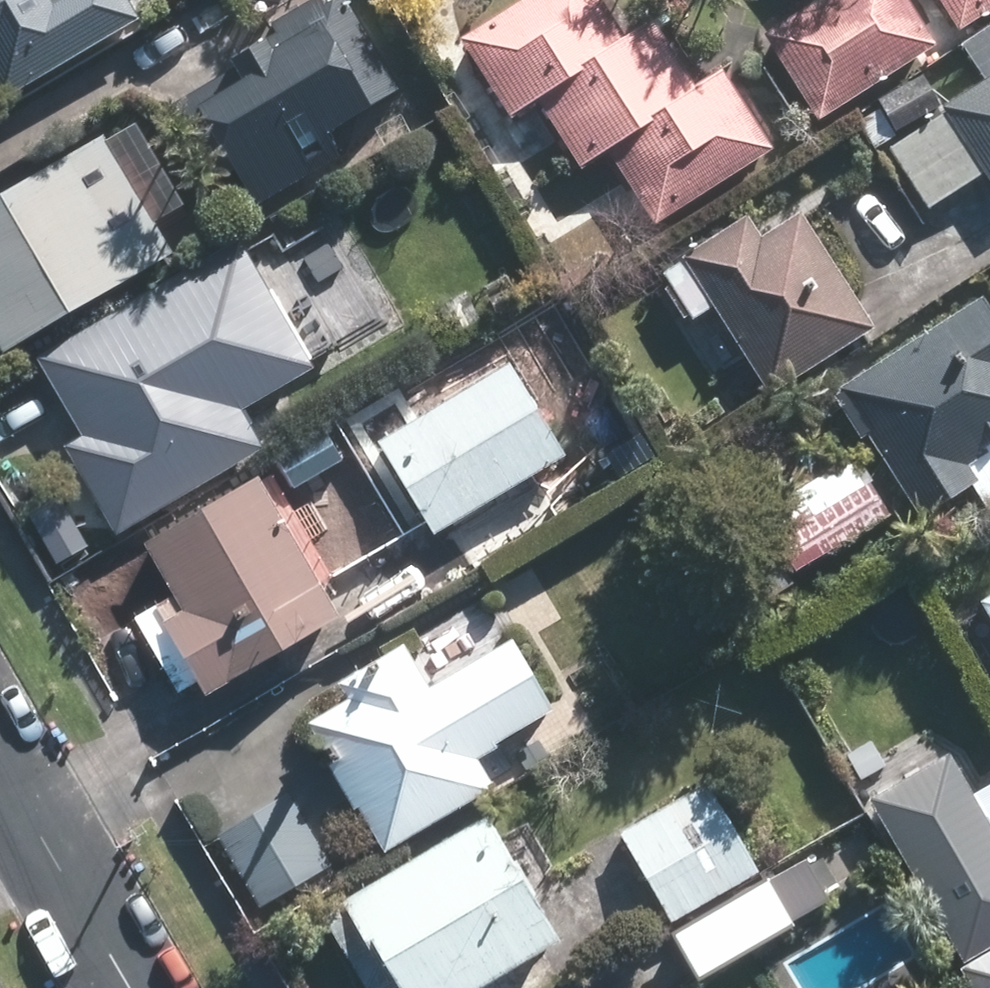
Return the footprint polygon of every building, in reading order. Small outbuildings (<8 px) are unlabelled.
[(2,102),(137,25),(122,0),(0,0),(0,98),(2,102)] [(240,187),(253,209),(340,157),(326,134),(398,90),(344,0),(340,0),(324,9),(319,0),(311,0),(269,25),(277,39),(170,103),(226,195),(240,187)] [(606,149),(654,223),(769,148),(721,74),(693,91),(649,23),(622,40),(596,0),(528,0),(460,44),(510,120),(537,103),(579,166),(606,149)] [(905,0),(825,0),(763,40),(816,123),(935,47),(905,0)] [(989,10),(989,0),(941,0),(960,29),(989,10)] [(983,172),(989,184),(989,27),(959,47),(983,83),(942,110),(945,113),(887,150),(925,209),(983,172)] [(938,109),(921,77),(875,102),(893,133),(938,109)] [(0,198),(0,355),(172,256),(104,138),(0,198)] [(799,216),(760,241),(745,218),(679,260),(694,283),(693,284),(766,398),(872,331),(799,216)] [(236,240),(33,358),(80,438),(61,448),(113,536),(264,449),(241,411),(312,370),(236,240)] [(911,503),(921,519),(978,482),(967,466),(989,452),(989,311),(981,297),(836,391),(909,504),(911,503)] [(564,458),(507,365),(379,443),(436,536),(564,458)] [(804,563),(886,514),(869,486),(863,489),(846,461),(775,504),(791,531),(786,534),(804,563)] [(196,684),(204,699),(338,619),(252,475),(139,542),(170,596),(131,619),(176,696),(196,684)] [(978,605),(989,625),(989,597),(978,605)] [(381,854),(492,789),(474,760),(553,713),(510,642),(430,689),(404,645),(337,684),(348,701),(305,727),(381,854)] [(946,751),(863,798),(972,987),(989,987),(989,829),(946,751)] [(619,837),(668,920),(755,870),(706,787),(619,837)] [(326,864),(287,793),(219,830),(258,901),(326,864)] [(559,942),(486,819),(347,900),(399,987),(481,987),(559,942)] [(829,902),(802,858),(675,936),(702,979),(829,902)]
